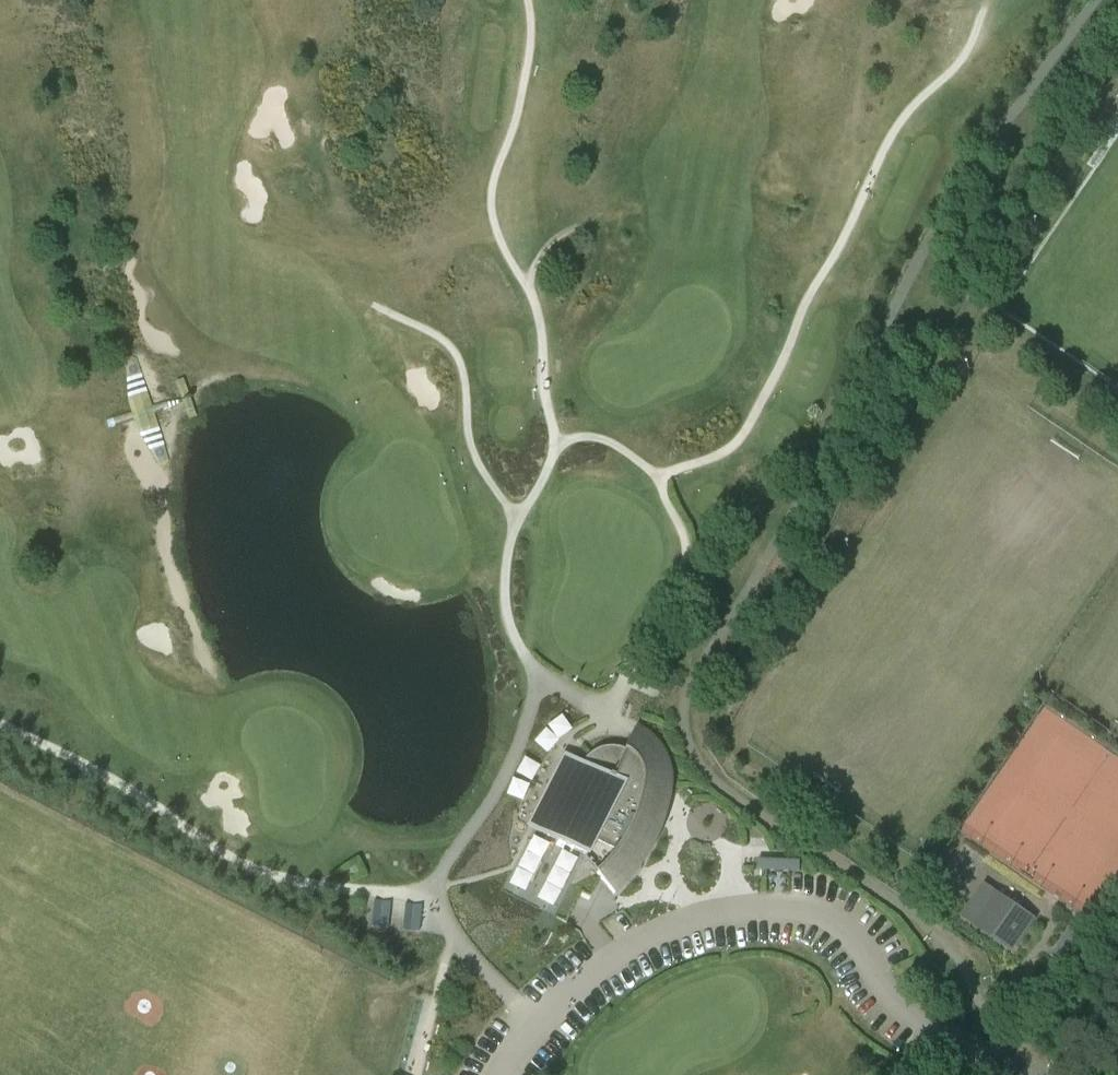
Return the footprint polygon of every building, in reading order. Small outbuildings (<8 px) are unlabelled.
[(632,734),(624,749),(618,748),(613,747),(606,747),(602,748),(597,750),(593,752),(588,755),(581,763),(574,770),(569,777),(564,784),(560,790),(556,798),(552,807),(549,814),(546,823),(543,835),(544,835),(584,856),(582,861),(593,873),(594,874),(599,879),(613,894),(624,883),(631,876),(637,867),(643,858),(649,848),(655,837),(660,823),(652,819),(657,801),(659,794),(660,789),(661,782),(660,776),(659,770),(658,764),(656,759),(654,755),(651,750),(648,746),(646,744),(643,742),(640,739),(636,736),(632,734)] [(506,822),(464,900),(543,942),(573,885),(590,895),(599,879),(594,874),(593,873),(582,861),(584,856),(544,835),(543,835),(540,840),(506,822)] [(983,888),(963,916),(1010,949),(1030,920),(983,888)]
